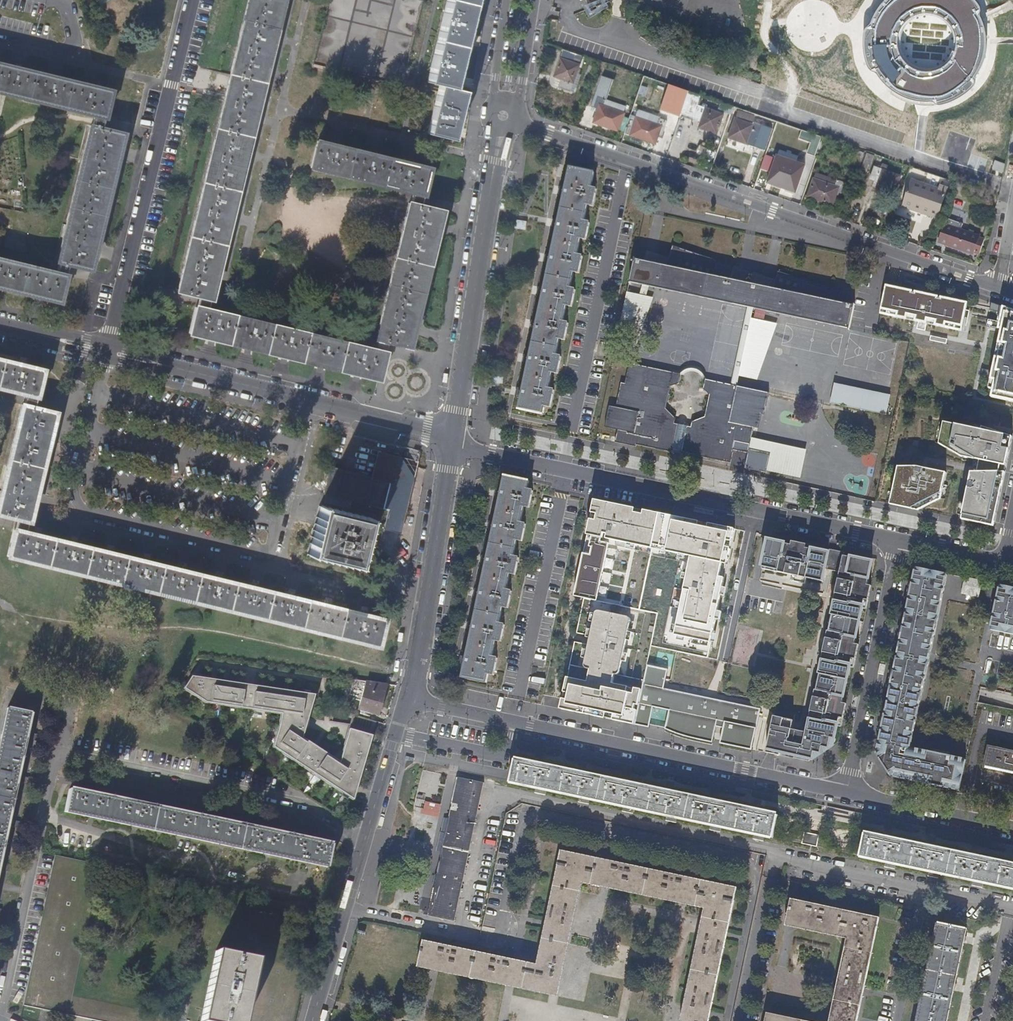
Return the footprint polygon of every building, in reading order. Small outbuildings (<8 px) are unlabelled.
[(265,77),(274,41),(280,17),(284,0),(248,0),(245,10),(236,49),(228,81),(224,100),(214,137),(206,171),(199,201),(190,237),(182,268),(176,291),(199,296),(195,313),(190,333),(214,339),(254,349),(289,358),(312,363),(346,372),(378,380),(382,362),(387,342),(409,347),(417,316),(424,286),(430,260),(437,232),(442,211),(420,205),(410,203),(409,202),(405,220),(397,251),(391,275),(384,306),(376,339),(377,339),(374,350),(358,347),(319,337),(276,326),(226,314),(206,309),(209,299),(210,299),(219,263),(228,226),(241,175),(251,134),(257,111),(265,77)] [(443,9),(434,48),(426,83),(438,86),(433,109),(427,134),(451,141),(458,119),(464,92),(452,89),(454,79),(458,61),(461,51),(468,23),(474,0),(445,0),(443,9)] [(880,6),(871,23),(866,28),(866,38),(866,57),(870,68),(877,71),(887,84),(904,95),(917,99),(932,100),(939,103),(965,93),(975,82),(975,78),(983,66),(987,46),(986,30),(980,15),(981,8),(980,1),(978,0),(885,0),(880,6)] [(569,90),(582,55),(562,48),(553,75),(560,77),(558,86),(569,90)] [(0,53),(0,91),(86,110),(106,113),(116,80),(0,53)] [(675,106),(680,88),(672,86),(665,107),(681,113),(683,108),(675,106)] [(683,108),(688,91),(680,88),(675,106),(683,108)] [(690,110),(695,94),(695,93),(688,91),(683,108),(690,110)] [(694,117),(698,104),(701,96),(695,94),(690,110),(683,108),(681,113),(688,115),(694,117)] [(618,132),(625,114),(604,107),(605,101),(599,99),(595,108),(598,109),(596,115),(593,123),(605,127),(618,132)] [(718,132),(724,113),(698,104),(694,117),(701,119),(699,126),(718,132)] [(660,119),(633,109),(631,116),(636,118),(658,126),(660,119)] [(107,114),(86,110),(53,261),(102,270),(130,126),(107,114)] [(764,118),(738,110),(736,117),(762,126),(762,124),(764,118)] [(630,136),(636,118),(631,116),(625,134),(630,136)] [(758,139),(762,126),(736,117),(729,136),(747,142),(749,136),(758,139)] [(664,132),(667,122),(660,119),(658,126),(636,118),(630,136),(655,144),(660,131),(664,132)] [(765,141),(770,127),(762,124),(762,126),(758,139),(765,141)] [(815,156),(822,137),(814,134),(807,153),(815,156)] [(420,205),(430,168),(383,157),(333,145),(317,141),(311,167),(345,175),(389,186),(413,192),(410,203),(420,205)] [(860,165),(865,151),(856,148),(852,162),(860,165)] [(869,168),(874,154),(866,152),(862,165),(869,168)] [(796,192),(802,174),(781,166),(782,160),(775,158),(771,169),(775,170),(770,183),(796,192)] [(894,193),(901,174),(875,166),(871,177),(879,180),(877,187),(894,193)] [(569,289),(573,272),(578,273),(582,256),(576,255),(580,238),(585,239),(589,223),(583,222),(587,205),(592,206),(596,189),(590,188),(593,173),(569,168),(565,188),(564,195),(559,220),(557,227),(551,255),(549,263),(544,289),(543,296),(537,321),(536,329),(530,356),(529,364),(523,389),(522,396),(519,409),(543,414),(545,406),(550,407),(554,391),(548,389),(552,372),(557,374),(561,357),(555,356),(559,339),(564,340),(568,324),(562,322),(566,305),(571,307),(575,290),(569,289)] [(941,183),(914,174),(913,178),(940,187),(941,183)] [(841,193),(843,185),(844,184),(844,181),(837,179),(835,185),(813,178),(807,196),(833,205),(837,192),(841,193)] [(944,202),(949,186),(941,183),(940,187),(913,178),(906,197),(924,203),(927,195),(944,202)] [(903,229),(912,231),(914,221),(906,219),(903,229)] [(973,253),(979,235),(958,228),(960,221),(952,219),(948,230),(952,232),(948,244),(973,253)] [(513,228),(523,229),(524,221),(514,220),(513,228)] [(838,302),(840,293),(777,272),(775,280),(773,289),(751,284),(730,280),(733,266),(671,245),(669,254),(666,266),(644,261),(634,259),(630,282),(678,292),(748,307),(753,308),(791,316),(849,329),(854,306),(838,302)] [(0,248),(0,287),(65,303),(73,269),(53,261),(0,248)] [(666,266),(669,254),(647,249),(644,261),(666,266)] [(773,289),(775,280),(753,276),(751,284),(773,289)] [(885,285),(881,310),(891,312),(896,287),(885,285)] [(896,287),(891,312),(919,317),(917,324),(926,326),(927,319),(961,326),(966,302),(940,296),(940,298),(938,298),(938,296),(914,291),(914,292),(912,292),(912,291),(896,287)] [(636,346),(653,297),(628,292),(617,342),(636,346)] [(1012,402),(1012,310),(991,302),(989,310),(999,312),(997,321),(987,319),(986,326),(1005,330),(996,371),(981,368),(980,377),(994,380),(991,397),(1012,402)] [(739,376),(751,318),(753,308),(748,307),(731,385),(736,386),(739,376)] [(757,380),(777,324),(751,318),(739,376),(757,380)] [(20,392),(26,394),(24,404),(21,403),(15,430),(9,458),(2,483),(0,493),(0,514),(9,517),(18,519),(15,528),(14,529),(8,556),(31,561),(54,567),(90,576),(121,583),(156,591),(192,600),(233,610),(267,618),(307,628),(359,640),(378,645),(382,629),(385,618),(348,609),(319,602),(286,594),(259,588),(230,581),(205,575),(181,569),(155,563),(118,554),(89,546),(63,540),(31,533),(23,531),(25,520),(29,521),(34,499),(40,475),(46,453),(51,433),(56,412),(43,409),(33,406),(36,396),(37,396),(43,370),(10,362),(0,360),(0,387),(20,392)] [(675,418),(665,408),(670,386),(679,384),(681,374),(630,363),(626,384),(622,383),(616,408),(610,406),(605,427),(618,430),(616,442),(637,447),(637,445),(672,452),(673,448),(681,450),(680,452),(729,463),(732,450),(747,453),(744,468),(766,473),(766,471),(770,454),(748,449),(751,438),(753,427),(758,428),(761,414),(764,414),(768,393),(736,386),(731,385),(706,379),(703,389),(709,394),(704,417),(691,422),(690,427),(674,423),(675,418)] [(886,414),(890,395),(834,383),(830,402),(886,414)] [(1012,433),(1012,432),(984,425),(983,427),(977,426),(977,422),(978,417),(949,412),(945,434),(962,458),(975,460),(968,494),(971,494),(966,516),(994,522),(1004,475),(1012,433)] [(800,478),(806,450),(751,438),(748,449),(770,454),(766,471),(800,478)] [(941,499),(948,471),(949,463),(902,453),(897,479),(892,500),(925,507),(941,499)] [(401,528),(412,485),(391,480),(391,481),(373,477),(372,481),(333,471),(333,472),(330,472),(326,489),(386,503),(388,509),(389,509),(386,524),(401,528)] [(508,608),(512,592),(506,590),(510,573),(515,574),(519,558),(513,557),(517,539),(522,541),(526,524),(520,523),(524,506),(529,507),(533,491),(527,490),(529,481),(505,477),(502,490),(501,497),(495,522),(494,530),(488,557),(486,565),(481,590),(480,597),(474,623),(473,630),(467,658),(465,665),(463,677),(487,682),(489,674),(494,675),(498,659),(492,657),(496,640),(501,642),(505,625),(499,624),(503,607),(508,608)] [(993,527),(994,522),(966,516),(971,494),(968,494),(963,520),(993,527)] [(919,511),(925,507),(892,500),(891,505),(919,511)] [(357,565),(369,517),(320,506),(308,553),(357,565)] [(729,629),(737,588),(749,532),(722,526),(709,585),(701,623),(729,629)] [(856,644),(865,599),(868,600),(871,585),(868,585),(873,562),(852,557),(852,561),(844,560),(845,553),(831,549),(830,553),(806,548),(807,545),(793,541),(792,545),(769,540),(763,569),(823,582),(826,569),(841,572),(807,732),(792,729),(794,721),(775,716),(767,753),(780,756),(781,752),(801,757),(800,760),(809,762),(830,747),(832,738),(836,739),(840,717),(843,718),(846,704),(843,703),(853,658),(855,659),(858,645),(856,644)] [(967,760),(911,749),(925,681),(947,574),(917,567),(896,666),(878,754),(893,777),(961,791),(967,760)] [(979,596),(982,584),(966,581),(964,593),(979,596)] [(1002,585),(992,630),(1012,635),(1012,587),(1002,585)] [(992,631),(990,643),(1000,645),(1002,633),(992,631)] [(1002,648),(1012,651),(1012,638),(1005,636),(1002,648)] [(314,695),(190,677),(183,689),(204,704),(280,714),(278,726),(271,749),(351,801),(359,773),(360,738),(369,739),(371,732),(348,726),(337,763),(301,739),(314,695)] [(385,685),(364,681),(359,700),(356,710),(376,716),(385,685)] [(756,728),(761,709),(718,701),(642,685),(638,704),(670,710),(666,730),(699,739),(713,742),(715,730),(711,728),(713,719),(756,728)] [(24,732),(28,713),(7,709),(0,741),(0,848),(5,826),(6,820),(14,782),(15,776),(23,739),(24,732)] [(37,734),(24,732),(23,739),(35,741),(37,734)] [(988,746),(983,767),(1012,773),(1012,752),(988,746)] [(810,762),(830,749),(830,747),(809,762),(810,762)] [(773,838),(779,813),(511,753),(507,781),(773,838)] [(449,769),(434,836),(445,838),(458,777),(459,771),(449,769)] [(27,778),(15,776),(14,782),(26,785),(27,778)] [(484,782),(458,777),(445,838),(470,845),(484,782)] [(86,794),(93,796),(95,783),(89,782),(86,794)] [(130,803),(93,796),(86,794),(68,790),(63,812),(325,868),(330,846),(311,842),(305,840),(268,833),(261,831),(224,823),(217,822),(180,814),(173,813),(136,805),(130,803)] [(132,791),(130,803),(136,805),(139,792),(132,791)] [(176,800),(173,813),(180,814),(183,802),(176,800)] [(220,809),(217,822),(224,823),(226,811),(220,809)] [(261,831),(268,833),(270,820),(264,819),(261,831)] [(18,822),(6,820),(5,826),(17,829),(18,822)] [(305,840),(311,842),(314,830),(307,828),(305,840)] [(855,856),(1012,889),(1012,866),(861,831),(855,856)] [(801,844),(816,846),(817,834),(802,832),(801,844)] [(434,836),(418,912),(428,915),(445,838),(434,836)] [(445,838),(428,915),(454,921),(470,845),(445,838)] [(555,992),(580,879),(685,901),(707,906),(683,1020),(708,1020),(736,888),(690,878),(561,850),(536,964),(423,939),(418,963),(555,992)] [(23,1006),(94,1020),(176,1020),(177,1019),(72,996),(99,866),(54,856),(31,966),(23,1006)] [(0,864),(0,871),(8,873),(9,866),(0,864)] [(879,918),(791,900),(786,923),(850,937),(832,1020),(857,1020),(879,918)] [(930,962),(950,967),(958,969),(963,943),(966,930),(939,923),(930,962)] [(304,970),(215,952),(200,1020),(293,1020),(304,970)] [(950,967),(930,962),(918,1020),(946,1020),(958,969),(950,967)]
